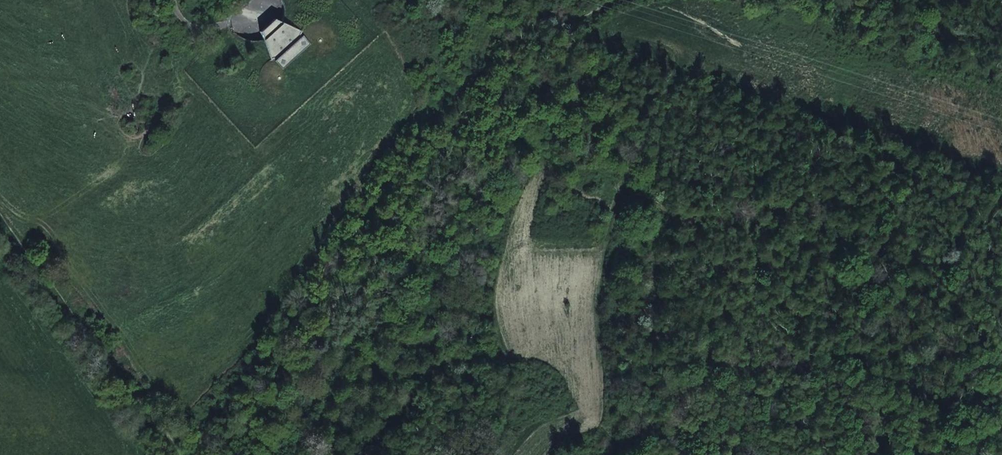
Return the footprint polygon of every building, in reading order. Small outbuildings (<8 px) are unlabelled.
[(261,32),(270,60),(277,59),(274,61),(282,70),(310,44),(302,36),(299,38),(301,32),(275,20),(261,32)]
